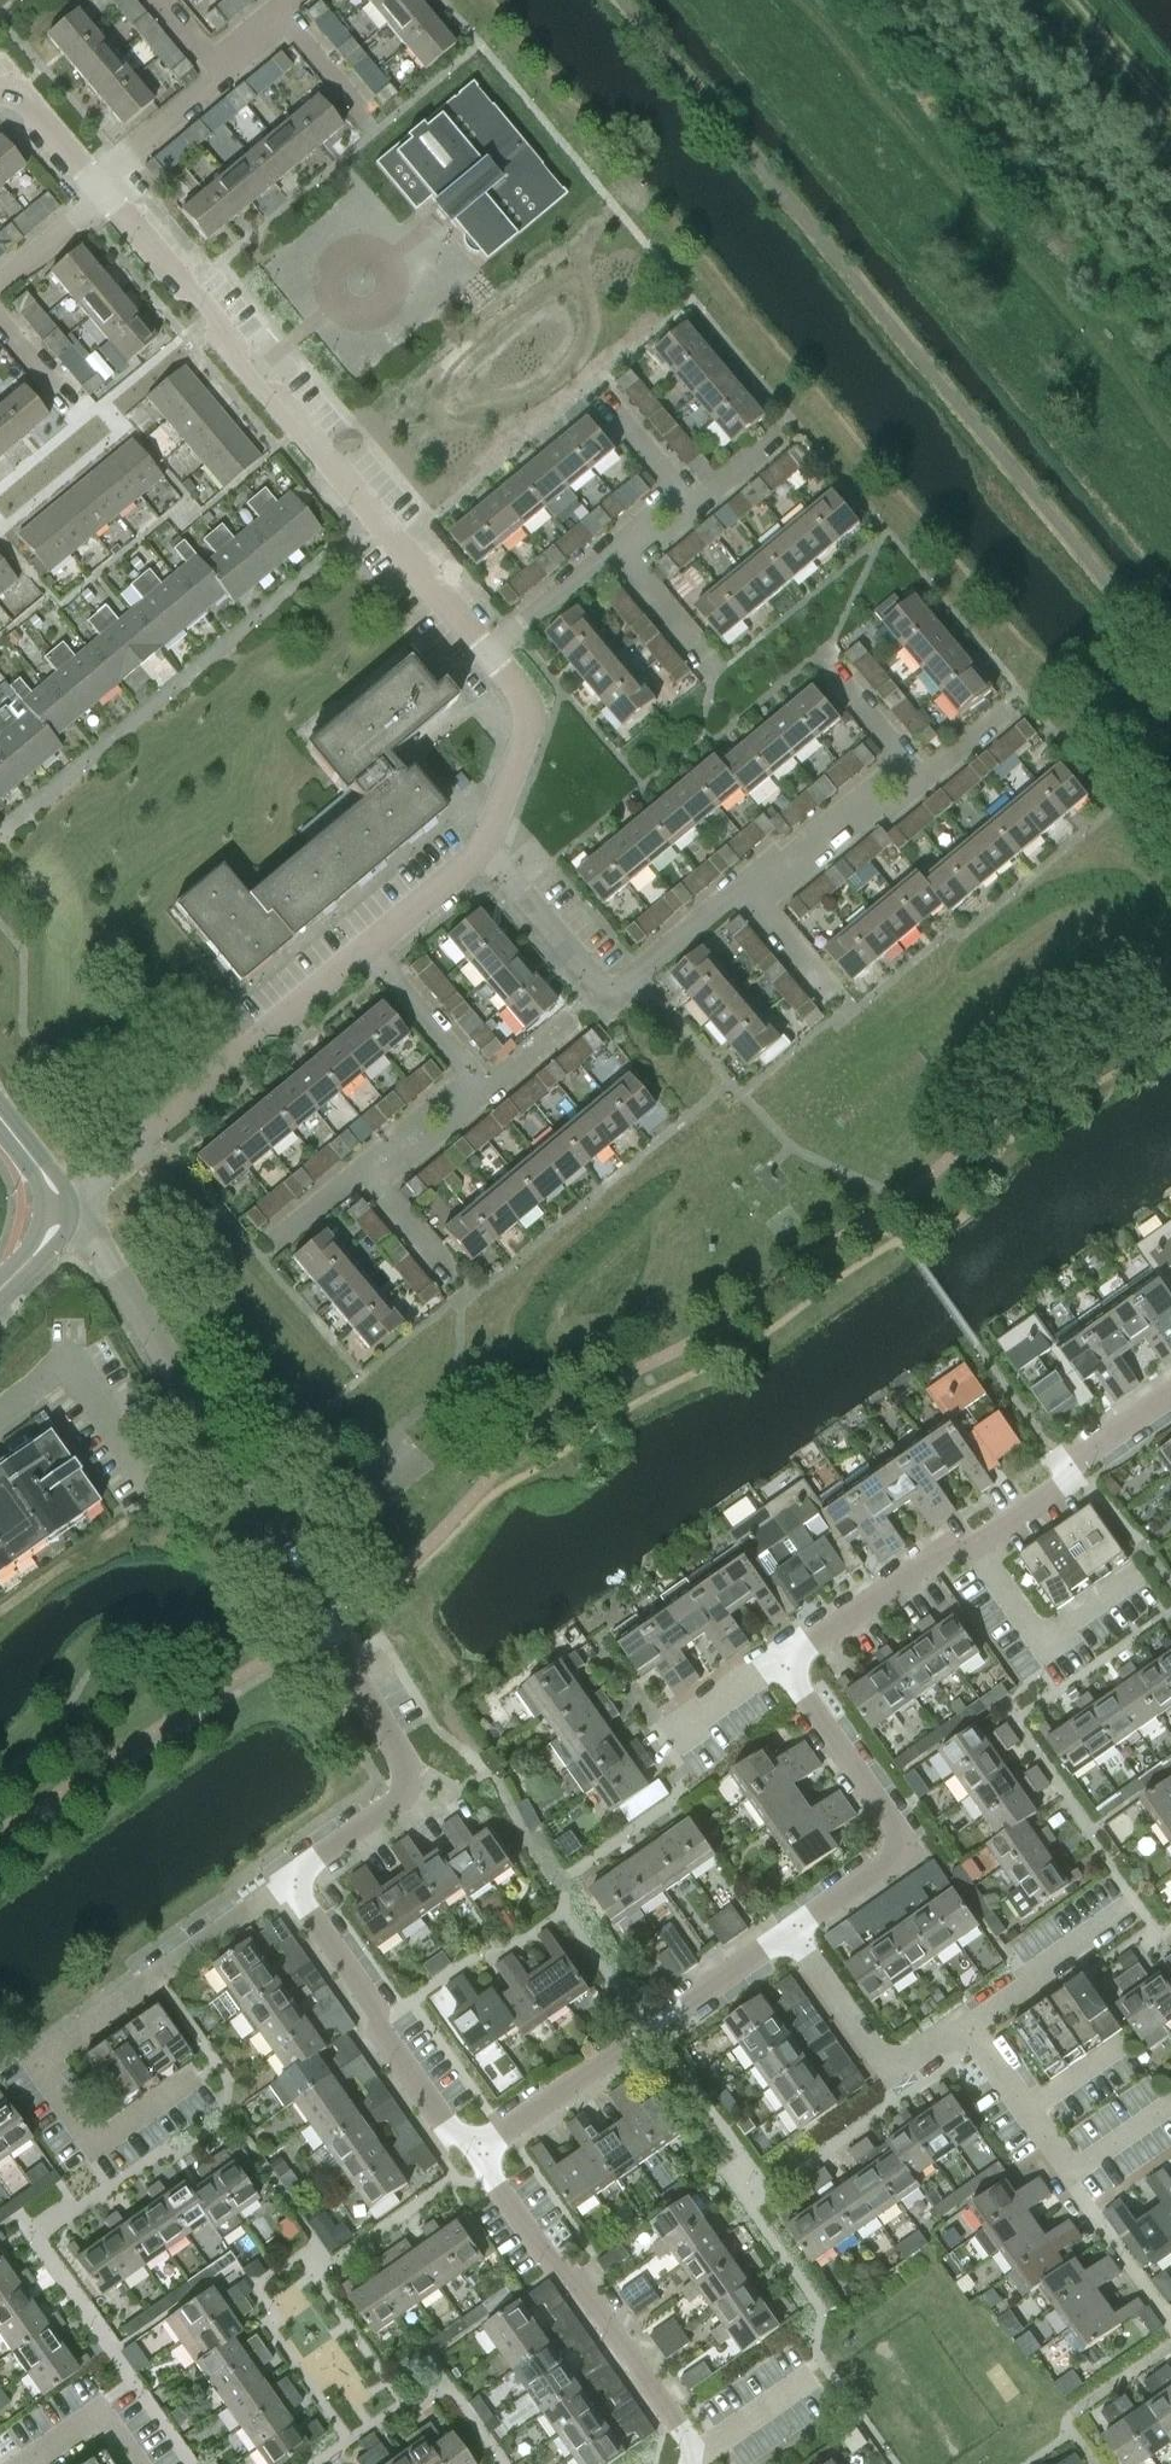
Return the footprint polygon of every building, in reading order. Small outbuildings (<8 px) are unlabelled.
[(367,2),(386,24),(415,0),(369,0),(367,2)] [(435,22),(416,0),(415,0),(386,24),(405,47),(435,22)] [(312,23),(327,11),(319,2),(305,14),(312,23)] [(217,31),(226,24),(214,9),(204,17),(217,31)] [(46,36),(66,59),(95,34),(76,11),(46,36)] [(132,27),(139,36),(154,23),(146,15),(132,27)] [(435,22),(405,47),(424,70),(454,45),(435,22)] [(161,32),(154,23),(139,36),(147,44),(161,32)] [(66,59),(85,81),(114,56),(95,34),(66,59)] [(335,51),(343,60),(357,48),(350,39),(335,51)] [(365,57),(357,48),(343,60),(350,69),(365,57)] [(271,60),(283,74),(292,67),(280,52),(271,60)] [(85,81),(104,104),(133,79),(114,56),(85,81)] [(192,69),(185,60),(170,72),(178,81),(192,69)] [(153,102),(133,79),(104,104),(123,127),(153,102)] [(453,98),(374,163),(415,211),(431,198),(436,204),(433,206),(448,224),(451,222),(463,236),(462,240),(463,244),(464,247),(467,250),(470,252),(474,254),(478,254),(485,262),(566,194),(472,82),(456,95),(457,96),(454,99),(453,98)] [(243,83),(234,91),(246,105),(255,98),(243,83)] [(373,97),(381,106),(396,94),(388,85),(373,97)] [(237,113),(246,105),(234,91),(225,98),(237,113)] [(317,97),(294,116),(319,146),(342,127),(317,97)] [(271,135),(296,165),(319,146),(294,116),(271,135)] [(198,121),(189,129),(201,143),(210,136),(198,121)] [(192,151),(201,143),(189,129),(180,136),(192,151)] [(248,154),(274,184),(296,165),(271,135),(248,154)] [(2,186),(25,167),(0,138),(0,184),(2,186)] [(226,173),(251,203),(274,184),(248,154),(226,173)] [(155,181),(164,174),(152,159),(143,167),(155,181)] [(203,192),(228,222),(251,203),(226,173),(203,192)] [(228,222),(203,192),(180,211),(205,241),(228,222)] [(38,201),(50,215),(59,208),(47,193),(38,201)] [(10,224),(1,232),(13,246),(22,239),(10,224)] [(1,232),(0,232),(0,249),(4,253),(13,246),(1,232)] [(69,296),(99,271),(79,247),(49,273),(69,296)] [(117,293),(99,271),(69,296),(88,318),(117,293)] [(11,305),(19,314),(33,302),(25,293),(11,305)] [(88,318),(107,341),(137,316),(117,293),(88,318)] [(137,316),(107,341),(126,364),(156,339),(137,316)] [(675,375),(707,347),(687,324),(655,351),(675,375)] [(42,341),(49,350),(64,338),(56,329),(42,341)] [(71,347),(64,338),(49,350),(57,359),(71,347)] [(707,347),(675,375),(694,398),(726,370),(707,347)] [(146,397),(165,421),(202,390),(183,366),(146,397)] [(713,420),(746,393),(726,370),(694,398),(713,420)] [(639,380),(631,371),(617,383),(624,392),(639,380)] [(80,387),(88,396),(102,384),(94,375),(80,387)] [(25,436),(48,417),(23,387),(0,406),(0,407),(25,436)] [(221,412),(202,390),(165,421),(184,443),(221,412)] [(746,393),(713,420),(733,444),(766,417),(746,393)] [(2,455),(25,436),(0,407),(0,453),(2,455)] [(656,430),(670,418),(663,409),(648,421),(656,430)] [(240,435),(221,412),(184,443),(203,466),(240,435)] [(589,418),(565,438),(592,470),(616,450),(589,418)] [(678,426),(670,418),(656,430),(663,438),(678,426)] [(240,435),(203,466),(223,489),(260,458),(240,435)] [(542,457),(569,489),(592,470),(565,438),(542,457)] [(132,440),(108,460),(139,497),(163,477),(132,440)] [(809,462),(797,447),(788,455),(800,469),(809,462)] [(702,455),(687,467),(695,476),(709,464),(702,455)] [(519,476),(546,508),(569,489),(542,457),(519,476)] [(117,516),(139,497),(108,460),(86,479),(117,516)] [(496,495),(523,528),(546,508),(519,476),(496,495)] [(629,484),(641,498),(650,491),(638,476),(629,484)] [(94,535),(117,516),(86,479),(63,497),(94,535)] [(750,486),(762,501),(771,493),(759,479),(750,486)] [(833,491),(810,511),(837,543),(860,524),(851,512),(858,506),(841,485),(833,491)] [(753,508),(762,501),(750,486),(741,494),(753,508)] [(255,496),(298,548),(321,530),(290,493),(277,504),(264,489),(255,496)] [(474,514),(501,547),(523,528),(496,495),(474,514)] [(258,519),(246,530),(277,567),(298,548),(255,496),(245,504),(258,519)] [(40,516),(71,553),(94,535),(63,497),(40,516)] [(591,515),(603,529),(612,522),(600,508),(591,515)] [(837,543),(810,511),(787,530),(814,562),(837,543)] [(501,547),(474,514),(450,534),(477,566),(501,547)] [(603,529),(591,515),(582,522),(594,537),(603,529)] [(48,573),(71,553),(40,516),(17,536),(48,573)] [(704,524),(716,539),(725,531),(713,517),(704,524)] [(707,546),(716,539),(704,524),(695,532),(707,546)] [(277,567),(246,530),(233,540),(221,525),(211,533),(255,585),(277,567)] [(814,562),(787,530),(764,549),(791,582),(814,562)] [(215,556),(203,565),(203,566),(226,594),(225,594),(233,603),(255,585),(211,533),(202,540),(215,556)] [(203,566),(203,565),(183,541),(173,549),(186,564),(173,575),(204,612),(225,594),(226,594),(203,566)] [(554,546),(545,553),(557,568),(566,560),(554,546)] [(791,582),(764,549),(741,569),(768,601),(791,582)] [(548,575),(557,568),(545,553),(536,561),(548,575)] [(667,556),(658,563),(670,578),(679,570),(667,556)] [(17,581),(0,561),(0,595),(17,581)] [(745,620),(768,601),(741,569),(718,588),(745,620)] [(148,570),(139,578),(182,630),(204,612),(173,575),(161,585),(148,570)] [(182,630),(139,578),(130,586),(142,601),(130,611),(161,648),(182,630)] [(613,578),(599,590),(606,600),(621,587),(613,578)] [(498,592),(510,607),(520,599),(507,585),(498,592)] [(745,620),(718,588),(694,608),(721,640),(745,620)] [(895,595),(874,612),(883,623),(883,624),(903,647),(935,620),(915,596),(904,606),(895,595)] [(105,606),(96,614),(139,666),(161,648),(130,611),(118,621),(105,606)] [(546,634),(565,658),(598,631),(578,607),(546,634)] [(139,666),(96,614),(86,622),(99,637),(87,647),(118,684),(139,666)] [(630,628),(638,637),(652,625),(645,616),(630,628)] [(954,643),(935,620),(903,647),(922,670),(954,643)] [(659,634),(652,625),(638,637),(645,646),(659,634)] [(14,631),(7,637),(13,644),(20,638),(14,631)] [(565,658),(585,681),(617,654),(598,631),(565,658)] [(62,643),(52,650),(96,702),(118,684),(87,647),(74,658),(62,643)] [(859,643),(845,655),(852,665),(867,652),(859,643)] [(973,666),(954,643),(922,670),(941,693),(973,666)] [(96,702),(52,650),(43,658),(56,673),(44,684),(74,720),(96,702)] [(585,681),(604,704),(636,677),(617,654),(585,681)] [(691,672),(683,663),(669,675),(676,684),(691,672)] [(993,689),(973,666),(941,693),(961,717),(993,689)] [(246,907),(237,896),(215,870),(173,905),(186,920),(193,915),(211,937),(205,943),(229,971),(235,966),(246,978),(293,938),(291,935),(303,925),(305,928),(330,907),(328,904),(340,893),(353,883),(356,886),(381,865),(379,861),(404,840),(407,843),(433,821),(430,818),(438,812),(436,809),(441,804),(411,768),(402,776),(382,752),(440,704),(445,709),(456,701),(457,700),(442,682),(441,683),(433,690),(413,667),(401,677),(395,670),(367,695),(372,701),(361,710),(350,720),(344,713),(316,737),(321,744),(309,754),(338,789),(350,780),(355,785),(350,789),(360,802),(365,798),(370,803),(246,907)] [(656,700),(636,677),(604,704),(623,727),(656,700)] [(8,687),(29,712),(30,711),(53,739),(53,738),(74,720),(44,684),(31,694),(18,679),(8,687)] [(876,693),(884,702),(898,690),(891,681),(876,693)] [(790,706),(817,739),(841,719),(814,687),(790,706)] [(906,699),(898,690),(884,702),(891,711),(906,699)] [(29,712),(17,721),(5,706),(0,710),(0,720),(39,766),(61,747),(53,738),(53,739),(30,711),(29,712)] [(817,739),(790,706),(767,726),(794,758),(817,739)] [(17,784),(39,766),(0,720),(0,763),(17,784)] [(1015,728),(1027,742),(1037,735),(1024,720),(1015,728)] [(767,726),(744,745),(771,777),(794,758),(767,726)] [(915,740),(922,749),(937,737),(929,728),(915,740)] [(852,751),(866,767),(875,759),(861,743),(852,751)] [(742,789),(748,797),(771,777),(744,745),(722,763),(722,764),(742,789)] [(987,752),(978,759),(990,774),(999,766),(987,752)] [(692,776),(720,808),(742,789),(722,764),(722,763),(716,756),(692,776)] [(981,781),(990,774),(978,759),(969,767),(981,781)] [(17,784),(0,763),(0,799),(17,784)] [(1061,764),(1038,784),(1065,816),(1089,797),(1061,764)] [(451,780),(461,791),(469,784),(460,773),(451,780)] [(669,795),(697,827),(720,808),(692,776),(669,795)] [(825,776),(816,784),(828,798),(837,791),(825,776)] [(828,798),(816,784),(807,791),(819,806),(828,798)] [(1042,836),(1065,816),(1038,784),(1015,803),(1042,836)] [(941,790),(932,798),(944,812),(953,805),(941,790)] [(646,814),(674,847),(697,827),(669,795),(646,814)] [(935,819),(944,812),(932,798),(923,805),(935,819)] [(1019,855),(1042,836),(1015,803),(992,822),(1019,855)] [(624,833),(651,866),(674,847),(646,814),(624,833)] [(767,837),(775,830),(776,829),(770,822),(764,815),(755,822),(767,837)] [(776,829),(775,830),(781,837),(790,830),(778,815),(770,822),(776,829)] [(996,874),(1019,855),(992,822),(969,842),(996,874)] [(893,842),(887,835),(881,828),(872,836),(884,850),(893,842)] [(896,828),(887,835),(893,842),(899,850),(908,843),(896,828)] [(601,852),(628,885),(651,866),(624,833),(601,852)] [(973,893),(996,874),(969,842),(946,861),(973,893)] [(727,846),(718,853),(730,868),(739,860),(727,846)] [(628,885),(601,852),(577,872),(604,905),(628,885)] [(730,868),(718,853),(709,861),(721,875),(730,868)] [(843,859),(834,867),(846,881),(855,874),(843,859)] [(950,913),(973,893),(946,861),(924,879),(923,880),(944,905),(943,906),(950,913)] [(838,889),(846,881),(834,867),(826,874),(838,889)] [(921,924),(943,906),(944,905),(923,880),(924,879),(918,872),(894,892),(921,924)] [(681,884),(672,892),(684,906),(693,899),(681,884)] [(684,906),(672,892),(663,899),(675,913),(684,906)] [(898,943),(921,924),(894,892),(871,911),(898,943)] [(797,898),(788,906),(800,920),(809,912),(797,898)] [(445,937),(465,961),(497,933),(477,910),(445,937)] [(871,911),(848,930),(875,963),(898,943),(871,911)] [(740,916),(725,928),(733,938),(747,925),(740,916)] [(626,931),(638,945),(647,937),(635,923),(626,931)] [(852,982),(875,963),(848,930),(825,950),(852,982)] [(516,956),(497,933),(465,961),(484,984),(516,956)] [(690,998),(723,971),(703,947),(671,974),(690,998)] [(757,966),(764,975),(779,963),(771,954),(757,966)] [(409,968),(417,977),(431,965),(423,956),(409,968)] [(536,979),(516,956),(484,984),(503,1006),(536,979)] [(786,972),(779,963),(764,975),(772,984),(786,972)] [(690,998),(710,1021),(742,994),(723,971),(690,998)] [(536,979),(503,1006),(523,1030),(556,1003),(536,979)] [(441,1005),(448,1014),(463,1002),(455,993),(441,1005)] [(710,1021),(729,1044),(761,1016),(742,994),(710,1021)] [(818,1010),(810,1000),(796,1013),(803,1022),(818,1010)] [(470,1011),(463,1002),(448,1014),(456,1023),(470,1011)] [(357,1022),(384,1055),(408,1035),(381,1003),(357,1022)] [(780,1039),(761,1016),(729,1044),(749,1067),(759,1058),(766,1066),(791,1044),(784,1036),(780,1039)] [(491,1019),(484,1025),(490,1032),(496,1026),(491,1019)] [(384,1055),(357,1022),(334,1042),(361,1074),(384,1055)] [(590,1030),(581,1038),(593,1052),(602,1045),(590,1030)] [(494,1039),(479,1052),(487,1061),(490,1058),(501,1048),(494,1039)] [(501,1048),(490,1058),(495,1065),(516,1047),(510,1041),(501,1048)] [(361,1074),(334,1042),(311,1061),(338,1093),(361,1074)] [(311,1061),(288,1080),(315,1112),(338,1093),(311,1061)] [(432,1083),(441,1076),(429,1061),(420,1069),(432,1083)] [(552,1062),(543,1069),(555,1084),(564,1076),(552,1062)] [(546,1091),(555,1084),(543,1069),(534,1077),(546,1091)] [(603,1094),(630,1127),(654,1107),(627,1075),(603,1094)] [(265,1099),(292,1131),(315,1112),(288,1080),(265,1099)] [(392,1093),(383,1100),(395,1115),(404,1107),(392,1093)] [(630,1127),(603,1094),(580,1114),(607,1146),(630,1127)] [(242,1118),(269,1151),(292,1131),(265,1099),(242,1118)] [(386,1122),(395,1115),(383,1100),(374,1107),(386,1122)] [(506,1100),(497,1108),(509,1122),(518,1115),(506,1100)] [(501,1130),(509,1122),(497,1108),(489,1115),(501,1130)] [(607,1146),(580,1114),(557,1133),(585,1165),(607,1146)] [(219,1137),(246,1170),(269,1151),(242,1118),(219,1137)] [(346,1131),(337,1138),(349,1153),(358,1145),(346,1131)] [(585,1165),(557,1133),(534,1152),(562,1184),(585,1165)] [(246,1170),(219,1137),(196,1157),(223,1189),(246,1170)] [(340,1160),(349,1153),(337,1138),(328,1146),(340,1160)] [(460,1139),(452,1146),(464,1161),(473,1153),(460,1139)] [(455,1168),(464,1161),(452,1146),(443,1154),(455,1168)] [(562,1184),(534,1152),(512,1171),(539,1204),(562,1184)] [(300,1169),(291,1177),(303,1191),(312,1184),(300,1169)] [(516,1223),(539,1204),(512,1171),(489,1191),(516,1223)] [(294,1198),(303,1191),(291,1177),(282,1184),(294,1198)] [(417,1199),(426,1192),(414,1177),(405,1185),(417,1199)] [(466,1210),(493,1242),(516,1223),(489,1191),(466,1210)] [(346,1212),(354,1221),(368,1209),(361,1200),(346,1212)] [(256,1230),(266,1222),(254,1208),(244,1215),(256,1230)] [(493,1242),(466,1210),(442,1230),(469,1262),(493,1242)] [(1135,1247),(1152,1272),(1155,1275),(1156,1274),(1170,1295),(1170,1281),(1165,1272),(1170,1268),(1170,1221),(1135,1247)] [(311,1281),(344,1254),(324,1230),(291,1257),(311,1281)] [(378,1250),(385,1258),(399,1246),(392,1238),(378,1250)] [(399,1246),(385,1258),(392,1267),(407,1255),(399,1246)] [(311,1281),(330,1304),(363,1277),(344,1254),(311,1281)] [(1128,1289),(1170,1350),(1170,1323),(1170,1321),(1170,1320),(1170,1295),(1156,1274),(1155,1275),(1152,1272),(1128,1289)] [(330,1304),(349,1327),(382,1300),(363,1277),(330,1304)] [(438,1293),(431,1284),(416,1296),(424,1305),(438,1293)] [(1128,1289),(1103,1306),(1107,1312),(1132,1348),(1145,1339),(1164,1366),(1170,1361),(1170,1350),(1128,1289)] [(402,1324),(382,1300),(349,1327),(369,1351),(402,1324)] [(1107,1312),(1082,1330),(1127,1393),(1139,1384),(1120,1356),(1132,1348),(1107,1312)] [(996,1341),(1052,1420),(1076,1403),(1081,1409),(1095,1399),(1083,1382),(1082,1383),(1057,1347),(1055,1345),(1057,1344),(1035,1314),(996,1341)] [(1082,1330),(1057,1347),(1082,1383),(1083,1382),(1095,1374),(1114,1402),(1127,1393),(1082,1330)] [(964,1363),(926,1391),(946,1419),(947,1418),(949,1420),(987,1475),(1000,1466),(996,1460),(1020,1443),(964,1363)] [(34,1417),(45,1433),(53,1427),(42,1412),(34,1417)] [(987,1475),(949,1420),(924,1438),(948,1474),(961,1465),(980,1493),(993,1484),(987,1475)] [(100,1503),(78,1473),(80,1472),(72,1461),(70,1462),(49,1431),(0,1466),(0,1574),(100,1503)] [(948,1474),(924,1438),(899,1456),(943,1519),(955,1510),(936,1483),(948,1474)] [(1157,1453),(1170,1474),(1170,1443),(1157,1453)] [(943,1519),(899,1456),(874,1473),(898,1509),(911,1500),(930,1528),(943,1519)] [(898,1509),(874,1473),(870,1467),(845,1485),(893,1554),(905,1545),(886,1518),(898,1509)] [(822,1506),(820,1502),(804,1479),(766,1506),(821,1585),(845,1568),(849,1574),(861,1565),(862,1566),(864,1564),(849,1543),(848,1544),(822,1506)] [(893,1554),(845,1485),(820,1502),(822,1506),(848,1544),(849,1543),(861,1535),(881,1563),(893,1554)] [(821,1585),(766,1506),(727,1533),(738,1548),(740,1552),(741,1551),(788,1617),(790,1616),(789,1616),(801,1607),(797,1602),(821,1585)] [(1072,1519),(1105,1566),(1123,1553),(1090,1506),(1072,1519)] [(1072,1519),(1055,1531),(1088,1578),(1105,1566),(1072,1519)] [(1055,1531),(1037,1543),(1070,1590),(1088,1578),(1055,1531)] [(1076,1598),(1070,1590),(1037,1543),(1019,1556),(1057,1611),(1076,1598)] [(740,1552),(738,1548),(713,1565),(742,1606),(755,1597),(775,1626),(787,1617),(787,1618),(788,1617),(741,1551),(740,1552)] [(742,1606),(713,1565),(688,1583),(737,1652),(750,1643),(730,1615),(742,1606)] [(664,1600),(668,1606),(693,1641),(705,1633),(724,1660),(737,1652),(688,1583),(664,1600)] [(643,1623),(687,1687),(700,1678),(680,1650),(693,1641),(668,1606),(643,1623)] [(960,1607),(952,1612),(961,1625),(969,1619),(960,1607)] [(637,1615),(611,1633),(642,1677),(655,1668),(675,1695),(687,1687),(643,1623),(637,1615)] [(930,1616),(923,1621),(957,1669),(980,1653),(954,1617),(938,1628),(930,1616)] [(957,1669),(923,1621),(917,1625),(925,1637),(911,1648),(936,1684),(957,1669)] [(1170,1689),(1170,1642),(1167,1637),(1160,1642),(1169,1654),(1154,1665),(1170,1689)] [(887,1646),(881,1651),(915,1699),(936,1684),(911,1648),(896,1658),(887,1646)] [(535,1718),(543,1712),(578,1687),(570,1675),(585,1664),(575,1651),(517,1692),(535,1718)] [(883,1667),(868,1678),(894,1714),(915,1699),(881,1651),(874,1655),(883,1667)] [(1124,1668),(1158,1716),(1170,1707),(1170,1689),(1154,1665),(1139,1675),(1131,1663),(1124,1668)] [(1126,1684),(1111,1695),(1137,1731),(1158,1716),(1124,1668),(1118,1672),(1126,1684)] [(871,1730),(894,1714),(868,1678),(853,1688),(845,1676),(838,1681),(846,1693),(871,1730)] [(992,1706),(1009,1694),(1002,1684),(985,1696),(992,1706)] [(543,1712),(560,1737),(611,1702),(602,1689),(587,1700),(578,1687),(543,1712)] [(1078,1696),(1073,1689),(1065,1694),(1071,1702),(1078,1696)] [(1088,1693),(1082,1698),(1116,1746),(1137,1731),(1111,1695),(1096,1705),(1088,1693)] [(1084,1714),(1069,1725),(1094,1761),(1116,1746),(1082,1698),(1075,1703),(1084,1714)] [(560,1737),(578,1762),(613,1737),(605,1725),(619,1714),(611,1702),(560,1737)] [(975,1704),(958,1715),(965,1725),(981,1713),(975,1704)] [(965,1725),(958,1715),(942,1727),(948,1736),(965,1725)] [(1072,1777),(1094,1761),(1069,1725),(1054,1735),(1046,1723),(1038,1728),(1047,1740),(1072,1777)] [(939,1751),(955,1774),(1013,1733),(1006,1724),(994,1732),(996,1735),(987,1742),(976,1726),(939,1751)] [(932,1733),(915,1745),(922,1755),(939,1743),(932,1733)] [(970,1795),(1006,1770),(996,1755),(1005,1748),(1007,1751),(1019,1742),(1013,1733),(955,1774),(970,1795)] [(578,1762),(568,1769),(586,1793),(595,1787),(646,1751),(637,1739),(622,1749),(613,1737),(578,1762)] [(749,1798),(812,1754),(803,1742),(776,1761),(767,1748),(731,1773),(749,1798)] [(906,1766),(922,1755),(915,1745),(899,1757),(906,1766)] [(654,1764),(646,1751),(595,1787),(613,1812),(649,1787),(639,1774),(654,1764)] [(749,1798),(767,1823),(802,1798),(794,1786),(821,1767),(812,1754),(749,1798)] [(1160,1763),(1167,1773),(1170,1770),(1170,1755),(1160,1763)] [(1150,1785),(1167,1773),(1160,1763),(1143,1775),(1150,1785)] [(985,1816),(1043,1776),(1036,1766),(1024,1775),(1026,1778),(1017,1784),(1006,1770),(970,1795),(985,1816)] [(1024,1821),(1025,1821),(1037,1813),(1026,1797),(1035,1791),(1037,1794),(1049,1785),(1043,1776),(985,1816),(999,1837),(1000,1838),(1024,1821)] [(1156,1822),(1170,1812),(1170,1779),(1141,1800),(1156,1822)] [(1133,1782),(1117,1793),(1124,1803),(1140,1791),(1133,1782)] [(767,1823),(784,1848),(847,1804),(838,1792),(811,1811),(802,1798),(767,1823)] [(1107,1815),(1124,1803),(1117,1793),(1100,1805),(1107,1815)] [(856,1816),(847,1804),(784,1848),(802,1874),(837,1849),(828,1836),(856,1816)] [(1156,1822),(1170,1843),(1170,1812),(1156,1822)] [(530,1830),(540,1825),(535,1814),(524,1819),(530,1830)] [(458,1816),(450,1822),(492,1882),(514,1866),(489,1830),(475,1840),(458,1816)] [(674,1823),(661,1832),(690,1873),(716,1855),(691,1819),(678,1829),(674,1823)] [(1003,1867),(1051,1834),(1047,1827),(1035,1835),(1025,1821),(1024,1821),(1000,1838),(999,1837),(988,1845),(1003,1867)] [(492,1882),(450,1822),(441,1828),(458,1852),(446,1860),(445,1861),(464,1888),(463,1888),(469,1898),(492,1882)] [(690,1873),(661,1832),(649,1840),(653,1846),(640,1855),(665,1890),(690,1873)] [(1018,1889),(1054,1863),(1044,1848),(1056,1840),(1051,1834),(1003,1867),(1018,1889)] [(409,1836),(400,1842),(442,1903),(463,1888),(464,1888),(445,1861),(446,1860),(439,1851),(426,1860),(409,1836)] [(408,1872),(396,1881),(421,1918),(442,1903),(400,1842),(392,1849),(408,1872)] [(624,1858),(612,1867),(641,1908),(665,1890),(640,1855),(628,1864),(624,1858)] [(1018,1889),(1008,1896),(1023,1918),(1034,1911),(1070,1886),(1069,1885),(1082,1877),(1077,1870),(1065,1878),(1054,1863),(1018,1889)] [(972,1882),(960,1865),(951,1872),(962,1888),(972,1882)] [(366,1867),(358,1872),(400,1932),(421,1918),(396,1881),(383,1890),(366,1867)] [(615,1926),(641,1908),(612,1867),(599,1875),(603,1881),(590,1890),(615,1926)] [(920,1869),(911,1875),(921,1889),(929,1882),(920,1869)] [(377,1948),(400,1932),(358,1872),(349,1878),(366,1902),(352,1912),(377,1948)] [(926,1896),(957,1941),(979,1926),(954,1889),(954,1890),(948,1881),(937,1888),(944,1897),(933,1904),(926,1896)] [(899,1884),(890,1890),(899,1904),(908,1897),(899,1884)] [(981,1915),(990,1908),(979,1891),(969,1898),(981,1915)] [(1061,1893),(1052,1899),(1055,1904),(1064,1897),(1061,1893)] [(905,1911),(904,1911),(936,1957),(957,1941),(926,1896),(916,1903),(922,1912),(911,1919),(905,1911)] [(877,1899),(869,1905),(878,1919),(887,1912),(877,1899)] [(732,1905),(719,1914),(736,1937),(748,1929),(732,1905)] [(508,1908),(501,1913),(513,1931),(520,1926),(508,1908)] [(990,1908),(981,1915),(992,1931),(1002,1925),(990,1908)] [(884,1926),(883,1926),(914,1971),(936,1957),(904,1911),(895,1918),(901,1927),(890,1934),(884,1926)] [(723,1946),(736,1937),(719,1914),(707,1922),(723,1946)] [(856,1914),(847,1920),(857,1934),(865,1928),(856,1914)] [(863,1941),(862,1941),(893,1986),(914,1971),(883,1926),(873,1933),(880,1942),(869,1949),(863,1941)] [(252,1927),(242,1934),(248,1942),(257,1935),(252,1927)] [(825,1936),(834,1950),(844,1943),(834,1929),(825,1936)] [(542,1970),(568,2005),(590,1990),(564,1953),(548,1930),(538,1937),(555,1961),(543,1969),(542,1970)] [(1015,1930),(1006,1936),(1009,1941),(1019,1935),(1015,1930)] [(277,1942),(283,1951),(296,1941),(290,1933),(277,1942)] [(215,1965),(231,1987),(267,1962),(258,1950),(267,1944),(260,1934),(257,1935),(248,1942),(215,1965)] [(682,1939),(670,1948),(686,1972),(698,1963),(682,1939)] [(302,1950),(296,1941),(283,1951),(289,1959),(302,1950)] [(871,2002),(893,1986),(862,1941),(852,1948),(858,1957),(846,1966),(871,2002)] [(686,1972),(670,1948),(657,1957),(673,1980),(686,1972)] [(513,1955),(504,1961),(546,2020),(568,2005),(542,1970),(543,1969),(535,1959),(527,1964),(524,1959),(519,1963),(513,1955)] [(512,1990),(501,1999),(500,1999),(519,2026),(518,2027),(524,2036),(546,2020),(504,1961),(496,1966),(512,1990)] [(223,1993),(238,2014),(290,1977),(284,1968),(275,1974),(267,1962),(231,1987),(223,1993)] [(1126,1972),(1164,2026),(1170,2021),(1170,1990),(1167,1984),(1167,1983),(1161,1974),(1151,1981),(1138,1963),(1126,1972)] [(1170,2034),(1164,2026),(1126,1972),(1114,1981),(1126,1998),(1116,2005),(1147,2049),(1170,2034)] [(307,1985),(313,1993),(326,1984),(320,1975),(307,1985)] [(463,1975),(455,1981),(497,2041),(518,2027),(519,2026),(500,1999),(501,1999),(494,1989),(480,1999),(463,1975)] [(791,1975),(777,1984),(784,1995),(798,1985),(791,1975)] [(1066,1988),(1099,2035),(1104,2043),(1122,2030),(1084,1975),(1066,1988)] [(261,2030),(275,2020),(297,2004),(288,1992),(296,1986),(290,1977),(238,2014),(253,2036),(261,2030)] [(475,2057),(497,2041),(455,1981),(446,1987),(463,2011),(450,2021),(475,2057)] [(332,1992),(326,1984),(313,1993),(319,2002),(332,1992)] [(1066,1988),(1048,2000),(1081,2048),(1099,2035),(1066,1988)] [(741,2044),(774,2020),(785,2012),(779,2003),(770,2009),(761,1996),(725,2021),(741,2044)] [(793,2007),(800,2016),(813,2006),(807,1998),(793,2007)] [(1048,2000),(1030,2013),(1064,2060),(1081,2048),(1048,2000)] [(156,2004),(138,2017),(171,2065),(189,2052),(156,2004)] [(305,2016),(297,2004),(275,2020),(261,2030),(276,2051),(320,2020),(313,2010),(305,2016)] [(741,2044),(756,2065),(800,2033),(794,2024),(785,2030),(777,2019),(786,2013),(785,2012),(774,2020),(741,2044)] [(1045,2073),(1064,2060),(1030,2013),(1012,2026),(1045,2073)] [(138,2017),(120,2030),(154,2077),(171,2065),(138,2017)] [(343,2036),(347,2033),(356,2026),(350,2018),(337,2027),(343,2036)] [(808,2028),(814,2037),(828,2028),(822,2019),(808,2028)] [(327,2029),(320,2020),(276,2051),(290,2072),(290,2073),(317,2054),(318,2055),(327,2048),(318,2035),(327,2029)] [(800,2033),(756,2065),(771,2086),(815,2055),(809,2045),(814,2037),(808,2028),(801,2034),(800,2033)] [(120,2030),(103,2042),(136,2089),(154,2077),(120,2030)] [(353,2042),(347,2033),(343,2036),(333,2043),(339,2051),(353,2042)] [(823,2050),(829,2059),(843,2049),(837,2040),(823,2050)] [(118,2102),(136,2089),(103,2042),(85,2055),(118,2102)] [(296,2101),(341,2069),(334,2060),(325,2066),(318,2055),(317,2054),(290,2073),(290,2072),(270,2085),(286,2107),(296,2101)] [(816,2056),(815,2055),(771,2086),(786,2108),(830,2076),(824,2066),(815,2073),(807,2062),(816,2056)] [(858,2070),(852,2062),(838,2071),(844,2080),(858,2070)] [(364,2086),(377,2076),(371,2068),(358,2077),(364,2086)] [(347,2079),(341,2069),(296,2101),(311,2122),(347,2097),(339,2085),(347,2079)] [(383,2085),(377,2076),(364,2086),(369,2094),(383,2085)] [(830,2076),(786,2108),(801,2130),(846,2098),(839,2088),(830,2094),(822,2083),(831,2077),(830,2076)] [(627,2084),(618,2090),(660,2150),(682,2134),(657,2098),(643,2107),(627,2084)] [(945,2101),(931,2112),(956,2148),(978,2132),(944,2084),(937,2090),(945,2101)] [(639,2165),(660,2150),(618,2090),(610,2096),(626,2119),(614,2128),(639,2165)] [(9,2154),(31,2138),(6,2102),(5,2102),(0,2095),(0,2141),(9,2154)] [(311,2122),(327,2144),(371,2113),(364,2103),(356,2109),(347,2097),(311,2122)] [(907,2110),(901,2115),(935,2163),(956,2148),(931,2112),(916,2122),(907,2110)] [(394,2129),(407,2119),(401,2111),(388,2120),(394,2129)] [(378,2122),(371,2113),(327,2144),(342,2165),(378,2140),(369,2128),(378,2122)] [(617,2180),(639,2165),(614,2128),(601,2137),(584,2114),(576,2119),(617,2180)] [(887,2142),(894,2152),(895,2151),(913,2178),(914,2177),(935,2163),(901,2115),(894,2119),(903,2131),(887,2142)] [(413,2128),(407,2119),(394,2129),(400,2137),(413,2128)] [(571,2158),(596,2195),(617,2180),(576,2119),(567,2126),(584,2149),(571,2158)] [(921,2187),(914,2177),(913,2178),(895,2151),(894,2152),(887,2142),(878,2149),(874,2147),(868,2138),(858,2145),(899,2202),(921,2187)] [(386,2152),(378,2140),(342,2165),(357,2187),(401,2155),(395,2146),(386,2152)] [(9,2154),(0,2141),(0,2160),(9,2154)] [(201,2166),(235,2214),(257,2199),(240,2174),(253,2165),(236,2142),(201,2166)] [(574,2210),(596,2195),(571,2158),(558,2167),(541,2143),(532,2150),(549,2174),(574,2210)] [(867,2171),(852,2181),(877,2217),(899,2202),(858,2145),(849,2151),(857,2163),(860,2161),(867,2171)] [(418,2164),(424,2172),(438,2163),(432,2154),(418,2164)] [(401,2155),(357,2187),(379,2219),(403,2202),(396,2192),(408,2184),(399,2171),(408,2165),(401,2155)] [(281,2159),(271,2166),(279,2177),(289,2169),(281,2159)] [(203,2183),(189,2192),(189,2193),(207,2220),(206,2220),(220,2240),(242,2224),(235,2214),(201,2166),(195,2171),(203,2183)] [(993,2166),(977,2177),(983,2187),(1000,2175),(993,2166)] [(856,2232),(877,2217),(852,2181),(837,2191),(830,2182),(833,2180),(825,2168),(816,2175),(856,2232)] [(1155,2176),(1170,2198),(1170,2180),(1164,2169),(1155,2176)] [(48,2174),(31,2186),(38,2195),(55,2184),(48,2174)] [(835,2247),(856,2232),(816,2175),(806,2181),(815,2193),(818,2191),(824,2201),(809,2211),(835,2247)] [(1155,2176),(1147,2181),(1163,2205),(1150,2214),(1170,2243),(1170,2198),(1155,2176)] [(967,2198),(983,2187),(977,2177),(960,2189),(967,2198)] [(985,2228),(1045,2186),(1039,2177),(1015,2194),(1006,2180),(970,2206),(985,2228)] [(189,2193),(189,2192),(183,2183),(167,2194),(159,2182),(152,2187),(186,2235),(206,2220),(207,2220),(189,2193)] [(21,2207),(38,2195),(31,2186),(15,2197),(21,2207)] [(1045,2186),(985,2228),(975,2235),(990,2256),(1000,2249),(1036,2224),(1027,2211),(1051,2195),(1045,2186)] [(165,2250),(186,2235),(152,2187),(146,2191),(154,2203),(139,2214),(165,2250)] [(934,2207),(940,2217),(957,2205),(950,2196),(934,2207)] [(656,2253),(704,2219),(688,2197),(652,2222),(663,2238),(651,2247),(656,2253)] [(812,2263),(835,2247),(809,2211),(794,2222),(788,2212),(791,2210),(782,2198),(772,2205),(787,2226),(787,2227),(812,2263)] [(1150,2214),(1141,2221),(1135,2213),(1130,2213),(1121,2199),(1112,2206),(1129,2230),(1128,2230),(1151,2262),(1154,2266),(1170,2254),(1170,2243),(1150,2214)] [(0,2208),(0,2222),(12,2214),(5,2204),(0,2208)] [(116,2212),(110,2217),(143,2265),(165,2250),(139,2214),(124,2224),(116,2212)] [(471,2214),(464,2219),(459,2222),(484,2258),(496,2249),(471,2214)] [(112,2233),(97,2244),(122,2280),(143,2265),(110,2217),(103,2221),(112,2233)] [(672,2251),(683,2266),(719,2241),(704,2219),(656,2253),(661,2259),(672,2251)] [(1036,2224),(1000,2249),(1015,2271),(1075,2229),(1069,2220),(1045,2237),(1036,2224)] [(435,2221),(428,2225),(462,2273),(484,2258),(459,2221),(443,2232),(435,2221)] [(430,2241),(415,2252),(441,2288),(462,2273),(428,2225),(422,2230),(430,2241)] [(1075,2229),(1015,2271),(1031,2293),(1040,2286),(1040,2285),(1066,2267),(1066,2266),(1075,2259),(1067,2247),(1081,2237),(1075,2229)] [(1128,2230),(1119,2237),(1120,2238),(1141,2268),(1151,2262),(1128,2230)] [(441,2288),(415,2252),(407,2240),(385,2255),(419,2303),(441,2288)] [(681,2289),(686,2296),(734,2262),(719,2241),(683,2266),(693,2281),(681,2289)] [(100,2295),(122,2280),(97,2244),(82,2254),(73,2242),(66,2247),(74,2259),(100,2295)] [(630,2256),(621,2244),(598,2261),(606,2273),(630,2256)] [(212,2263),(219,2273),(236,2261),(229,2251),(212,2263)] [(387,2272),(373,2282),(398,2318),(419,2303),(385,2255),(378,2259),(387,2272)] [(1040,2285),(1040,2286),(1054,2307),(1115,2265),(1109,2256),(1085,2273),(1075,2259),(1066,2266),(1066,2267),(1040,2285)] [(256,2260),(243,2270),(248,2277),(257,2278),(265,2272),(256,2260)] [(702,2294),(713,2309),(749,2283),(734,2262),(686,2296),(690,2302),(702,2294)] [(0,2264),(0,2296),(29,2276),(25,2269),(13,2278),(2,2263),(0,2264)] [(1115,2265),(1054,2307),(1069,2328),(1106,2303),(1097,2290),(1121,2273),(1115,2265)] [(203,2270),(186,2282),(193,2291),(210,2279),(203,2270)] [(32,2305),(22,2290),(34,2282),(29,2276),(0,2296),(0,2328),(32,2305)] [(620,2293),(628,2304),(652,2288),(644,2276),(620,2293)] [(398,2318),(373,2282),(358,2292),(350,2281),(342,2286),(351,2297),(350,2298),(376,2334),(398,2318)] [(176,2303),(193,2291),(186,2282),(170,2293),(176,2303)] [(711,2332),(716,2338),(764,2305),(749,2283),(713,2309),(723,2324),(711,2332)] [(165,2319),(180,2342),(243,2297),(235,2285),(217,2298),(210,2287),(165,2319)] [(496,2309),(513,2297),(506,2288),(489,2299),(496,2309)] [(660,2299),(652,2288),(628,2304),(636,2316),(660,2299)] [(546,2303),(552,2312),(565,2302),(559,2294),(546,2303)] [(499,2349),(536,2323),(527,2312),(536,2306),(528,2295),(484,2326),(499,2349)] [(180,2342),(194,2362),(204,2356),(231,2338),(232,2339),(241,2332),(234,2322),(252,2310),(243,2297),(180,2342)] [(1106,2303),(1069,2328),(1061,2333),(1075,2353),(1080,2354),(1121,2325),(1121,2324),(1145,2308),(1139,2298),(1115,2315),(1106,2303)] [(160,2300),(144,2311),(151,2321),(167,2309),(160,2300)] [(571,2311),(565,2302),(552,2312),(558,2320),(571,2311)] [(59,2318),(55,2312),(43,2320),(32,2305),(0,2328),(0,2336),(11,2352),(59,2318)] [(779,2327),(764,2305),(716,2338),(720,2345),(732,2337),(743,2352),(779,2327)] [(479,2307),(464,2317),(470,2327),(485,2316),(479,2307)] [(134,2333),(151,2321),(144,2311),(127,2323),(134,2333)] [(452,2340),(470,2327),(464,2317),(446,2330),(452,2340)] [(26,2373),(62,2348),(52,2333),(64,2325),(59,2318),(11,2352),(26,2373)] [(650,2335),(658,2347),(682,2330),(674,2319),(650,2335)] [(536,2323),(499,2349),(514,2370),(559,2339),(552,2329),(544,2335),(536,2323)] [(690,2342),(682,2330),(658,2347),(666,2359),(690,2342)] [(194,2362),(210,2384),(264,2347),(255,2334),(237,2347),(232,2339),(231,2338),(204,2356),(194,2362)] [(436,2337),(419,2349),(426,2358),(443,2346),(436,2337)] [(576,2346),(582,2354),(595,2345),(589,2337),(576,2346)] [(559,2339),(514,2370),(529,2391),(566,2366),(557,2354),(566,2348),(559,2339)] [(601,2353),(595,2345),(582,2354),(588,2363),(601,2353)] [(272,2359),(264,2347),(210,2384),(225,2406),(261,2380),(255,2371),(272,2359)] [(62,2348),(26,2373),(42,2396),(78,2370),(90,2362),(85,2354),(73,2363),(62,2348)] [(410,2370),(426,2358),(419,2349),(403,2360),(410,2370)] [(713,2374),(704,2362),(680,2379),(689,2391),(713,2374)] [(1156,2373),(1170,2395),(1170,2369),(1168,2365),(1156,2373)] [(544,2413),(589,2381),(582,2372),(574,2378),(566,2366),(529,2391),(544,2413)] [(1147,2406),(1170,2441),(1170,2395),(1156,2373),(1143,2382),(1152,2393),(1154,2391),(1159,2397),(1147,2406)] [(267,2389),(261,2380),(225,2406),(240,2427),(294,2389),(285,2377),(267,2389)] [(606,2389),(612,2397),(625,2388),(619,2379),(606,2389)] [(559,2434),(595,2409),(587,2397),(596,2391),(589,2381),(544,2413),(559,2434)] [(631,2396),(625,2388),(612,2397),(618,2406),(631,2396)] [(302,2401),(294,2389),(240,2427),(255,2448),(291,2423),(285,2414),(302,2401)] [(1,2391),(0,2392),(0,2409),(9,2403),(1,2391)] [(1113,2403),(1151,2457),(1170,2443),(1170,2441),(1147,2406),(1135,2414),(1130,2408),(1133,2406),(1125,2395),(1113,2403)] [(1151,2457),(1113,2403),(1101,2412),(1109,2423),(1112,2421),(1116,2427),(1103,2436),(1122,2463),(1141,2463),(1151,2457)] [(486,2405),(475,2413),(483,2423),(493,2416),(486,2405)] [(574,2455),(619,2424),(612,2414),(604,2420),(595,2409),(559,2434),(574,2455)] [(494,2418),(485,2424),(490,2431),(498,2425),(494,2418)] [(291,2423),(255,2448),(266,2463),(280,2463),(324,2433),(315,2420),(297,2432),(291,2423)] [(416,2431),(440,2463),(473,2463),(451,2433),(441,2440),(429,2422),(416,2431)] [(650,2423),(636,2432),(643,2441),(656,2431),(650,2423)] [(574,2455),(580,2463),(609,2463),(626,2452),(617,2439),(626,2433),(619,2424),(574,2455)] [(416,2431),(404,2439),(410,2447),(402,2453),(408,2463),(407,2463),(408,2463),(440,2463),(416,2431)] [(507,2442),(500,2446),(506,2455),(513,2451),(507,2442)] [(367,2451),(376,2463),(408,2463),(407,2463),(408,2463),(402,2453),(392,2460),(379,2443),(367,2451)] [(367,2451),(355,2460),(358,2463),(376,2463),(367,2451)] [(103,2452),(102,2452),(85,2463),(111,2463),(103,2452)] [(1081,2463),(1075,2454),(1060,2463),(1080,2463),(1081,2463)]
